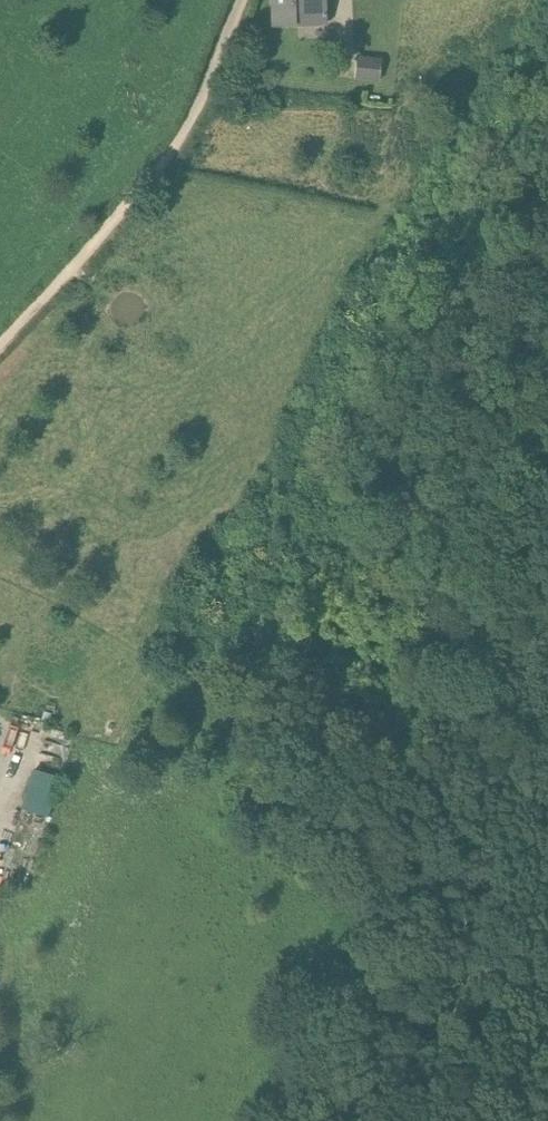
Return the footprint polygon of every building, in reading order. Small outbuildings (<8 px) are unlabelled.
[(327,0),(274,0),(274,24),(327,22),(327,0)] [(365,52),(363,81),(402,85),(405,56),(365,52)] [(26,810),(53,815),(62,771),(34,766),(26,810)]
